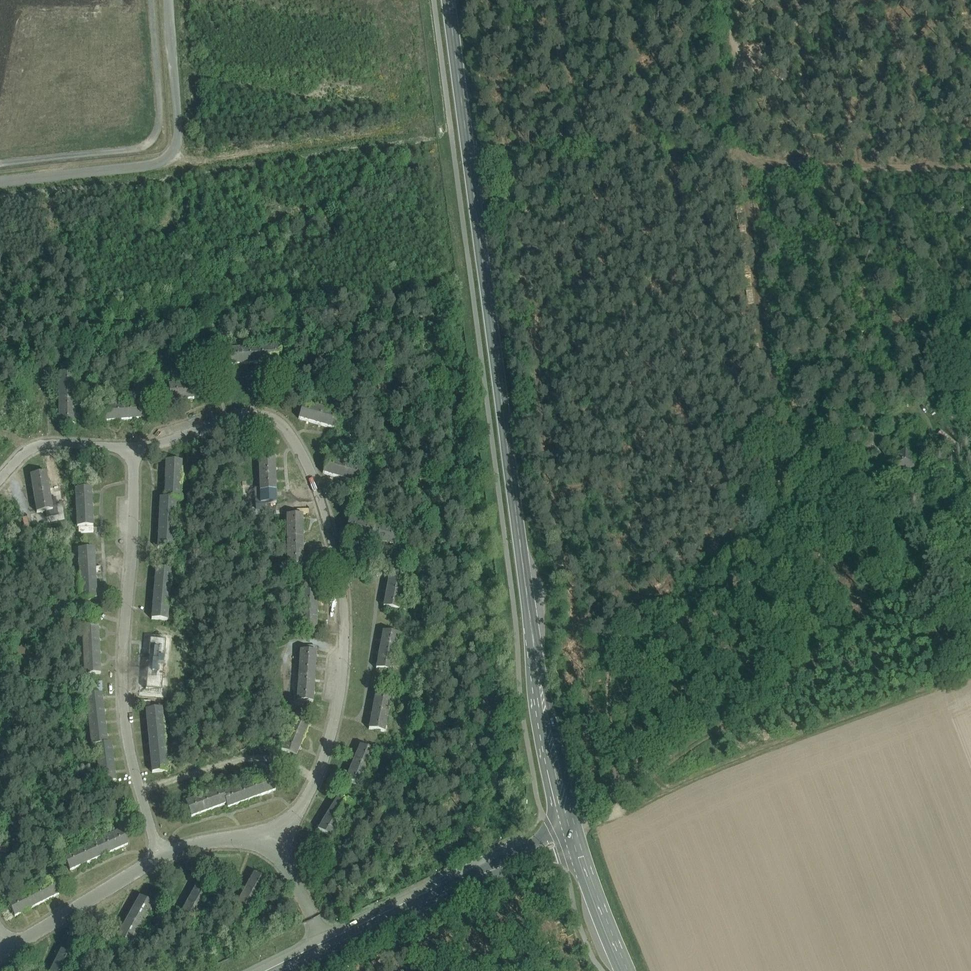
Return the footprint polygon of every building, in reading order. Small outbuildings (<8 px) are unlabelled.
[(280,346),(204,352),(205,368),(281,362),(280,346)] [(75,425),(74,374),(58,374),(59,425),(75,425)] [(206,383),(168,385),(170,401),(208,399),(206,383)] [(0,399),(0,416),(15,411),(11,396),(0,399)] [(148,403),(97,407),(98,423),(149,419),(148,403)] [(340,414),(303,404),(298,419),(335,430),(340,414)] [(898,448),(892,439),(880,448),(892,464),(888,466),(899,480),(917,467),(906,453),(903,455),(898,448)] [(274,452),(258,453),(260,504),(276,503),(274,452)] [(364,469),(327,458),(323,474),(359,484),(364,469)] [(182,462),(166,461),(164,499),(160,498),(157,549),(165,550),(173,550),(175,500),(179,500),(182,462)] [(37,474),(30,475),(35,507),(36,513),(52,510),(46,473),(37,474)] [(87,489),(75,489),(77,527),(93,527),(91,488),(87,489)] [(302,515),(286,515),(287,566),(303,566),(302,515)] [(94,549),(78,549),(81,600),(91,600),(97,599),(94,549)] [(163,570),(156,569),(151,620),(167,621),(172,570),(163,570)] [(406,573),(390,570),(383,608),(399,611),(406,573)] [(317,583),(301,583),(300,633),(316,634),(317,583)] [(90,624),(82,624),(84,675),(91,674),(100,674),(98,623),(90,624)] [(398,635),(383,632),(376,669),(391,672),(398,635)] [(166,641),(150,639),(145,690),(152,691),(161,691),(166,641)] [(23,646),(14,655),(24,665),(33,656),(23,646)] [(316,652),(300,651),(296,701),(312,702),(316,652)] [(391,695),(376,692),(368,730),(384,732),(391,695)] [(107,744),(101,694),(92,695),(85,696),(91,746),(95,746),(100,783),(111,782),(115,781),(111,743),(107,744)] [(150,710),(146,710),(152,773),(162,772),(168,771),(162,708),(150,710)] [(310,721),(295,715),(281,751),(296,757),(310,721)] [(360,745),(345,781),(360,787),(374,752),(360,745)] [(270,776),(222,793),(221,789),(185,802),(191,817),(226,805),(227,808),(275,791),(270,776)] [(351,806),(337,798),(317,830),(331,839),(351,806)] [(121,831),(63,857),(67,865),(70,871),(127,845),(121,831)] [(254,874),(235,907),(249,915),(268,882),(254,874)] [(53,880),(7,902),(15,917),(60,894),(55,884),(53,880)] [(197,885),(178,919),(192,926),(211,893),(197,885)] [(140,897),(115,941),(129,949),(154,905),(140,897)] [(51,970),(68,970),(75,957),(61,950),(51,970)]
